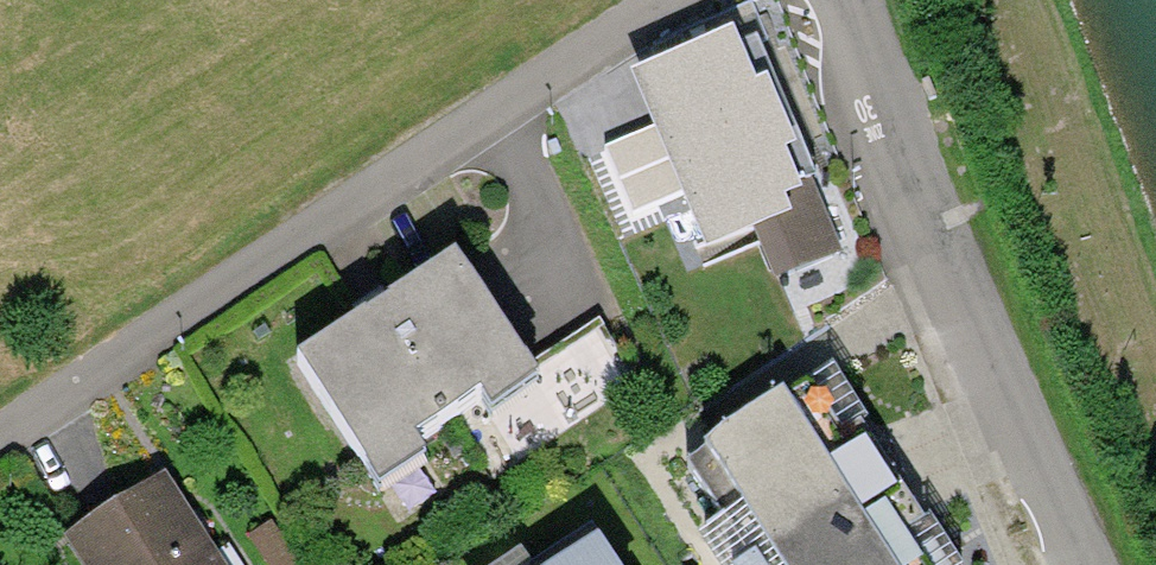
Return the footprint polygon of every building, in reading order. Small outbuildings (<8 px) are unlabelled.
[(748,30),(659,68),(675,106),(636,122),(691,250),(751,225),(775,280),(843,251),(748,30)] [(530,366),(454,253),(377,305),(298,357),(381,481),(425,451),(414,434),(480,389),(493,408),(538,378),(530,366)] [(598,322),(530,366),(538,378),(493,408),(487,411),(522,463),(640,384),(598,322)] [(686,464),(748,558),(737,564),(961,564),(929,516),(924,519),(861,423),(866,420),(832,368),(787,398),(783,393),(701,447),(704,452),(686,464)] [(166,473),(65,538),(83,564),(225,564),(210,542),(166,473)] [(272,520),(247,536),(266,564),(301,564),(272,520)] [(592,529),(535,564),(615,564),(592,529)] [(521,550),(499,564),(531,564),(521,550)]
